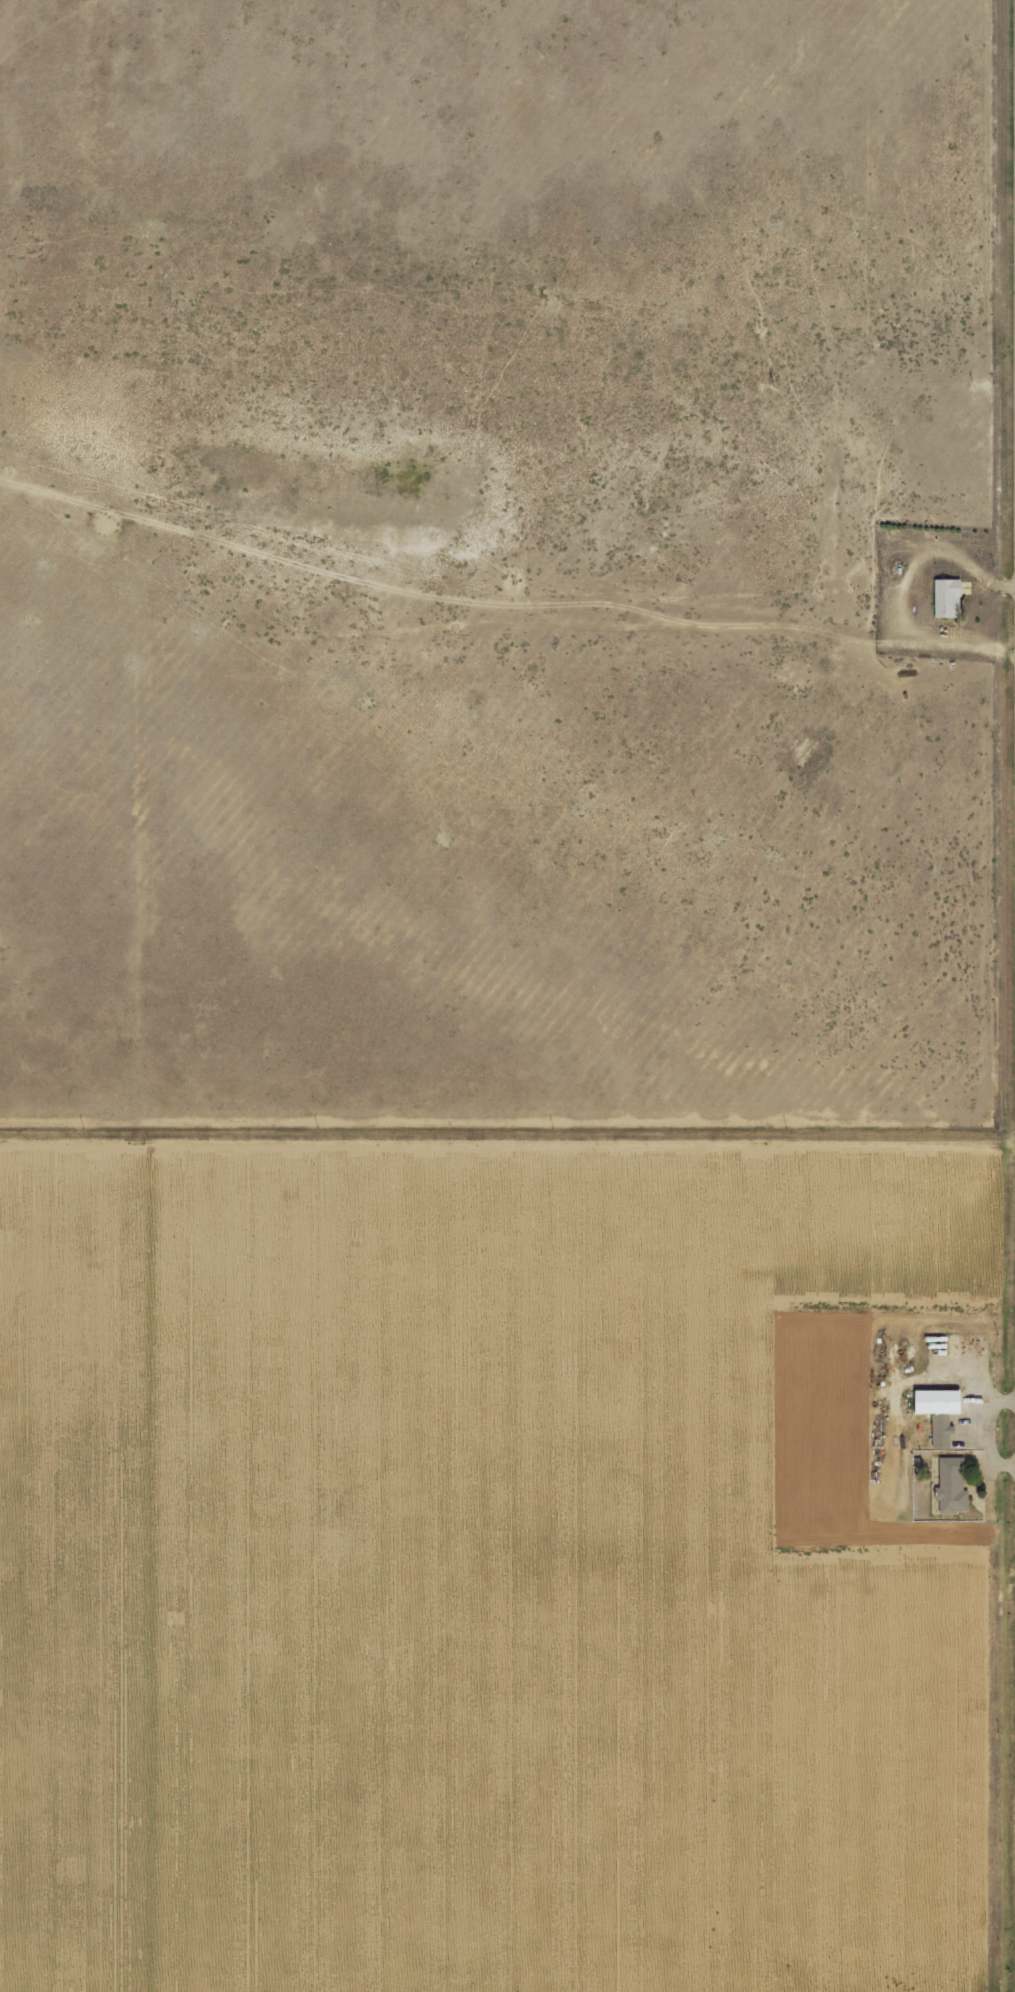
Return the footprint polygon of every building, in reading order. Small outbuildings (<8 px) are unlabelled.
[(908,1414),(928,1414),(929,1445),(947,1445),(947,1414),(956,1414),(956,1390),(907,1391),(908,1414)] [(961,1458),(935,1458),(935,1500),(937,1500),(937,1513),(961,1513),(961,1458)]
